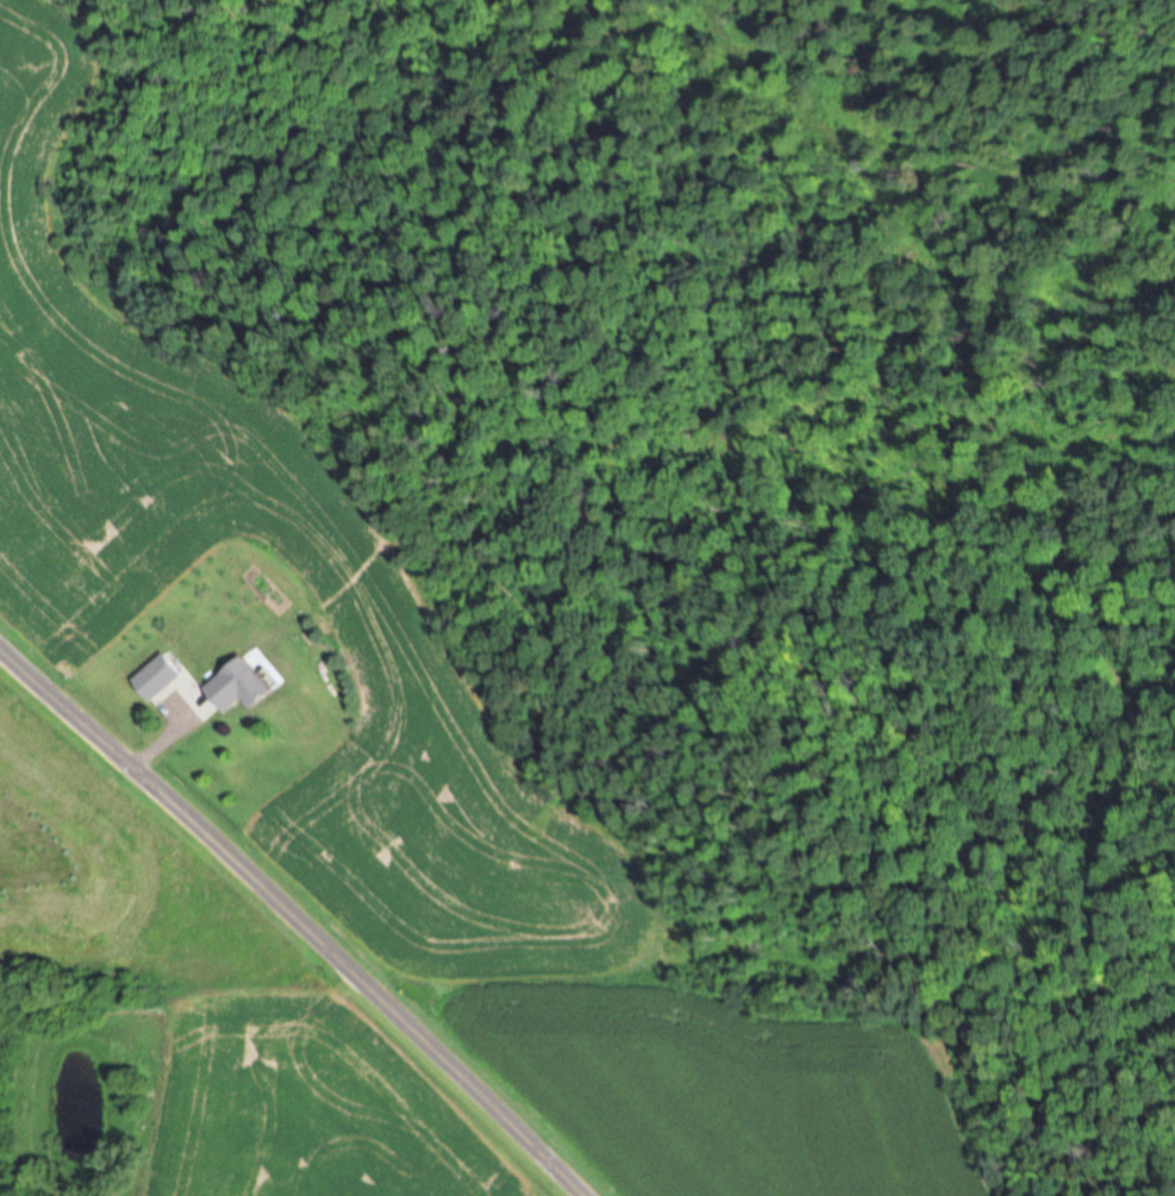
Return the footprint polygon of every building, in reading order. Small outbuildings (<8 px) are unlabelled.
[(185,674),(165,653),(132,682),(152,704),(185,674)] [(208,686),(228,714),(246,700),(254,710),(278,693),(251,656),(208,686)]
